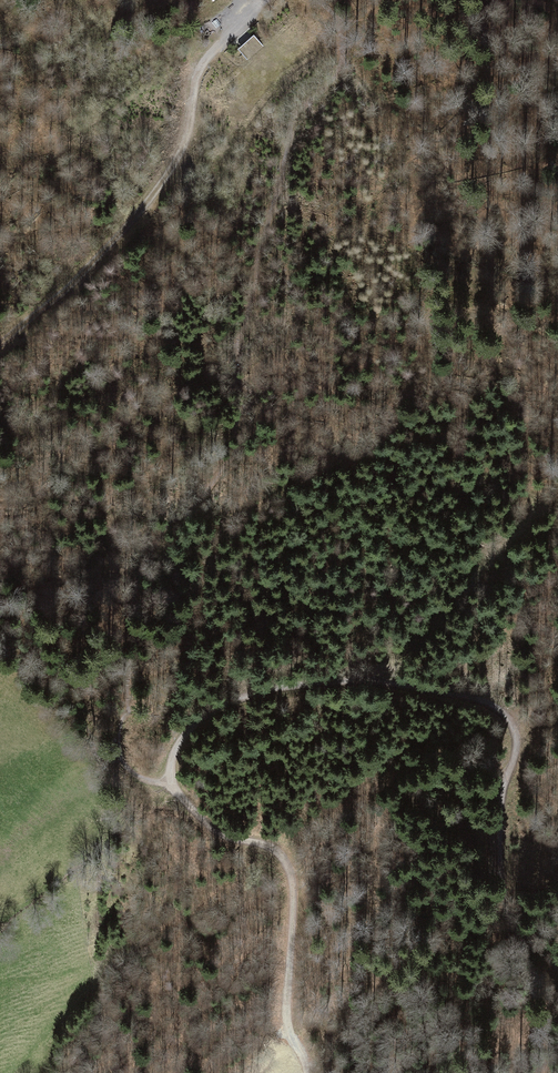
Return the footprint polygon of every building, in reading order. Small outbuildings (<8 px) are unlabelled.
[(266,49),(256,39),(241,53),(250,63),(266,49)]
